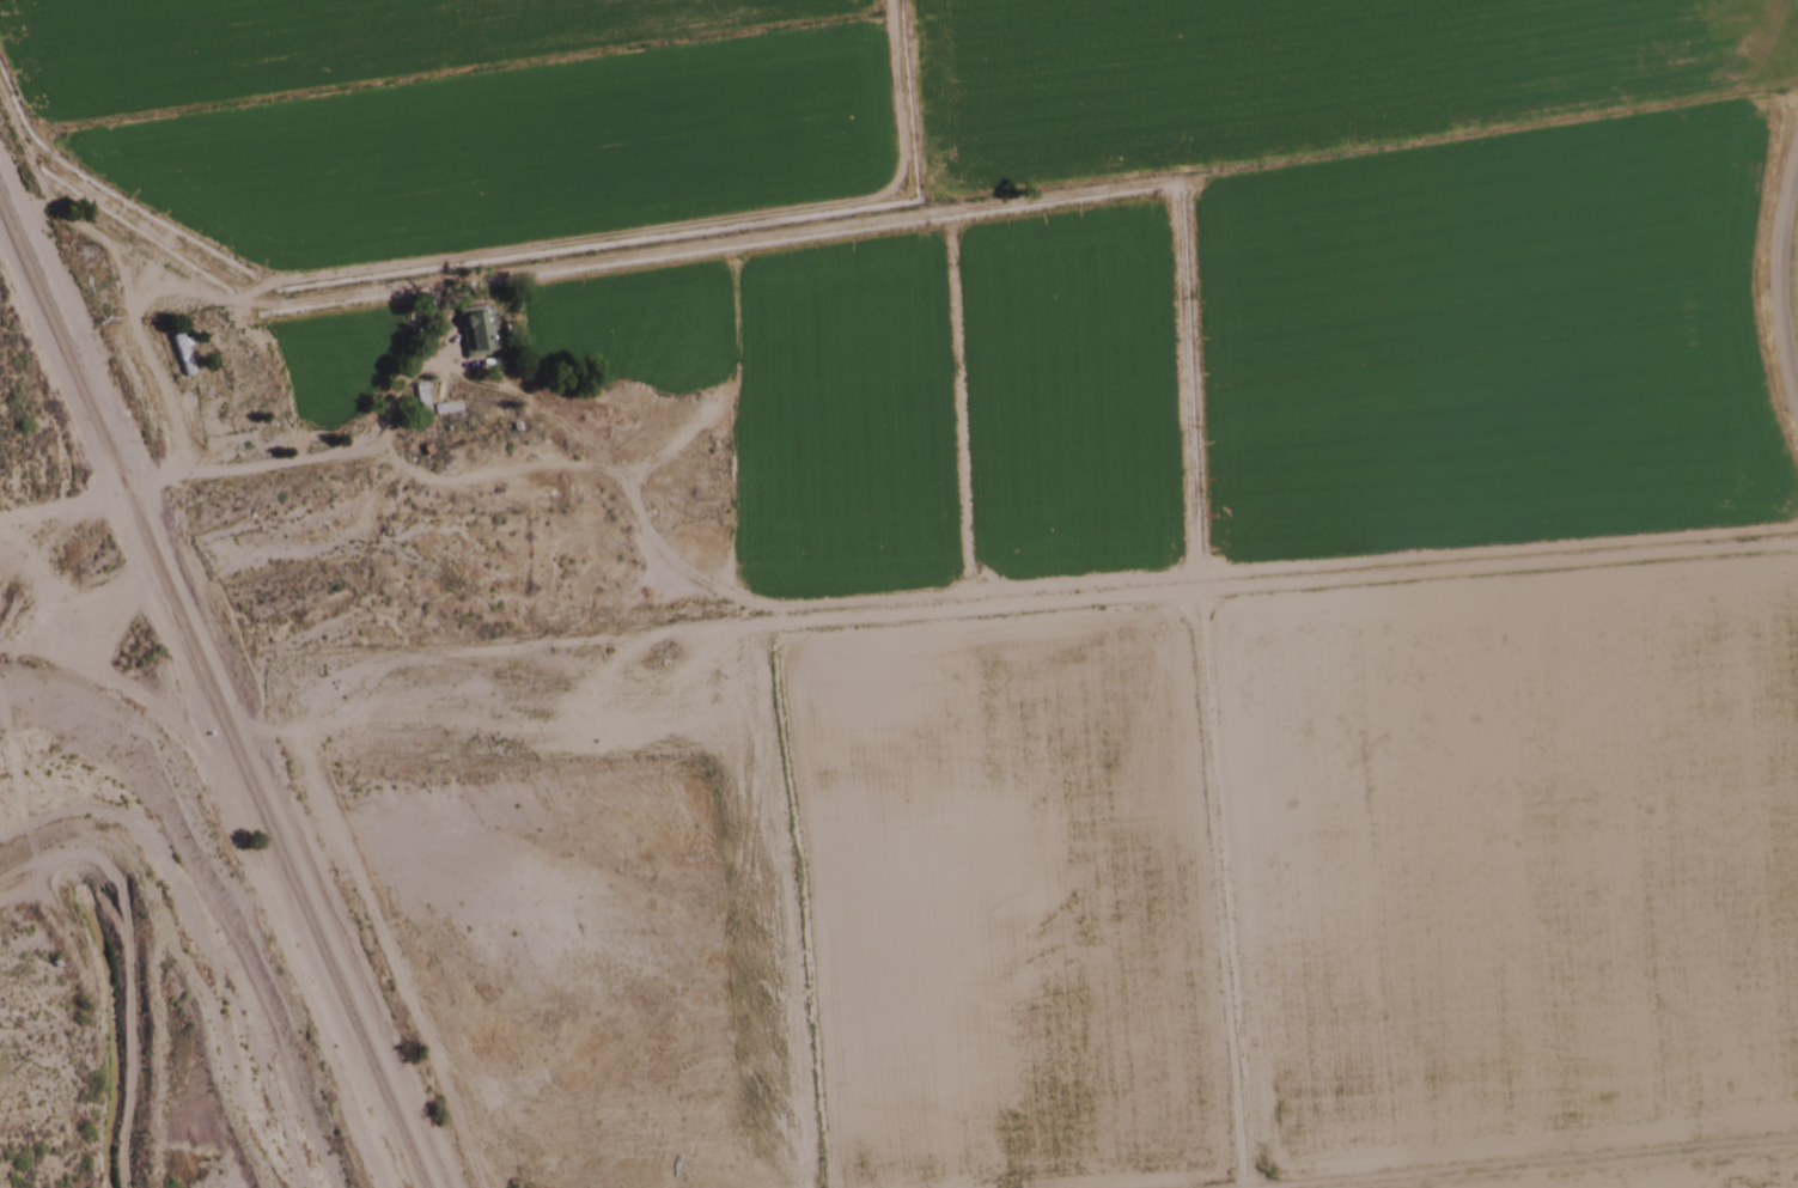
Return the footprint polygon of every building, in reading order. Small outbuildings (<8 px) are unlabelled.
[(169,336),(182,377),(190,374),(178,334),(169,336)] [(423,385),(413,386),(417,416),(426,415),(423,385)] [(432,413),(458,413),(458,405),(432,405),(432,413)]
